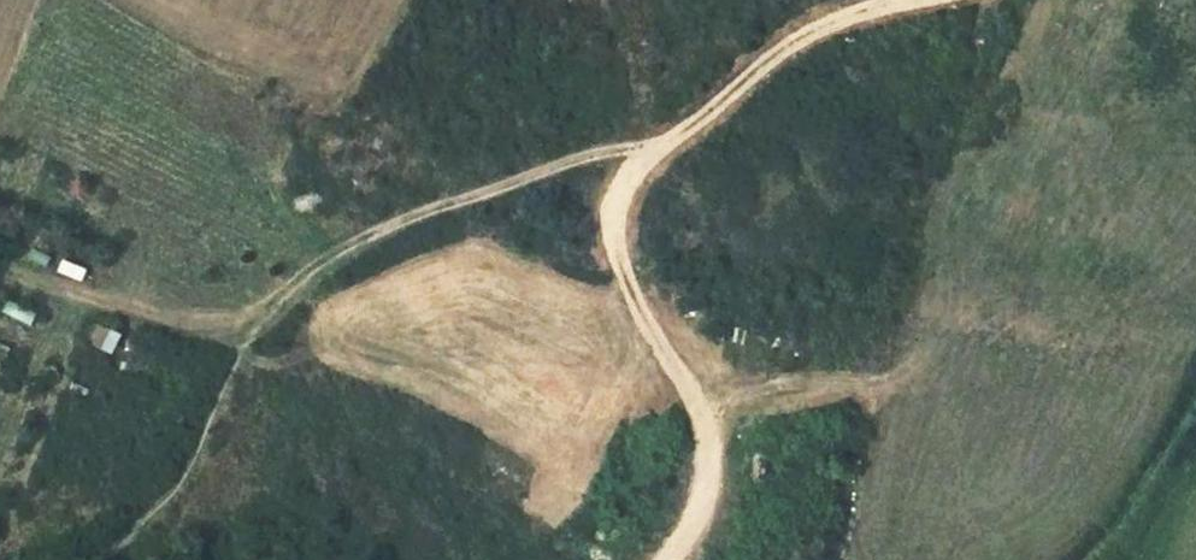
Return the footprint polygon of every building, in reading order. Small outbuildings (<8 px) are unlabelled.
[(8,299),(2,311),(29,323),(35,312),(8,299)] [(122,335),(99,326),(91,347),(114,356),(122,335)]
